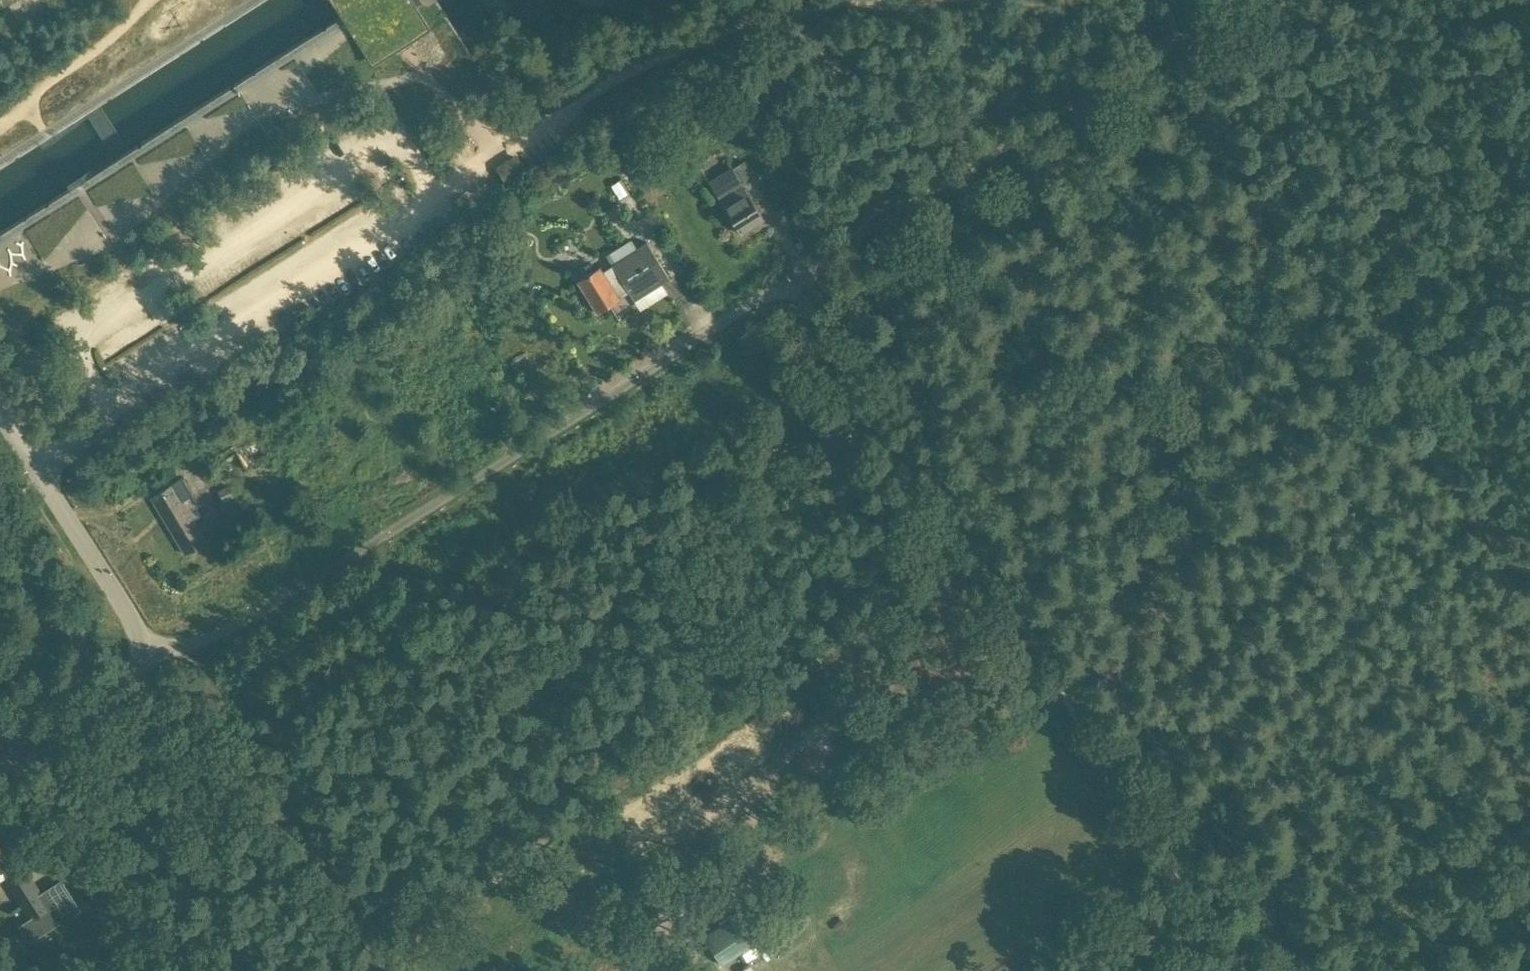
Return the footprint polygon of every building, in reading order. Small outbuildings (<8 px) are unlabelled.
[(345,10),(362,0),(339,0),(345,10)] [(402,0),(376,0),(384,13),(403,1),(402,0)] [(710,181),(741,232),(764,218),(742,181),(753,174),(744,160),(733,167),(710,181)] [(522,163),(502,176),(508,187),(529,174),(522,163)] [(507,207),(504,209),(514,223),(523,216),(517,208),(515,209),(511,204),(507,207)] [(502,231),(508,227),(498,214),(492,218),(493,219),(502,231)] [(648,242),(614,263),(603,269),(602,267),(580,281),(598,311),(620,297),(630,291),(635,299),(670,277),(648,242)] [(208,540),(196,519),(212,509),(206,499),(198,504),(182,479),(152,497),(185,553),(208,540)] [(217,488),(225,501),(236,494),(228,481),(217,488)] [(6,878),(28,913),(33,921),(52,909),(25,866),(6,878)] [(709,936),(726,961),(758,939),(740,914),(709,936)]
